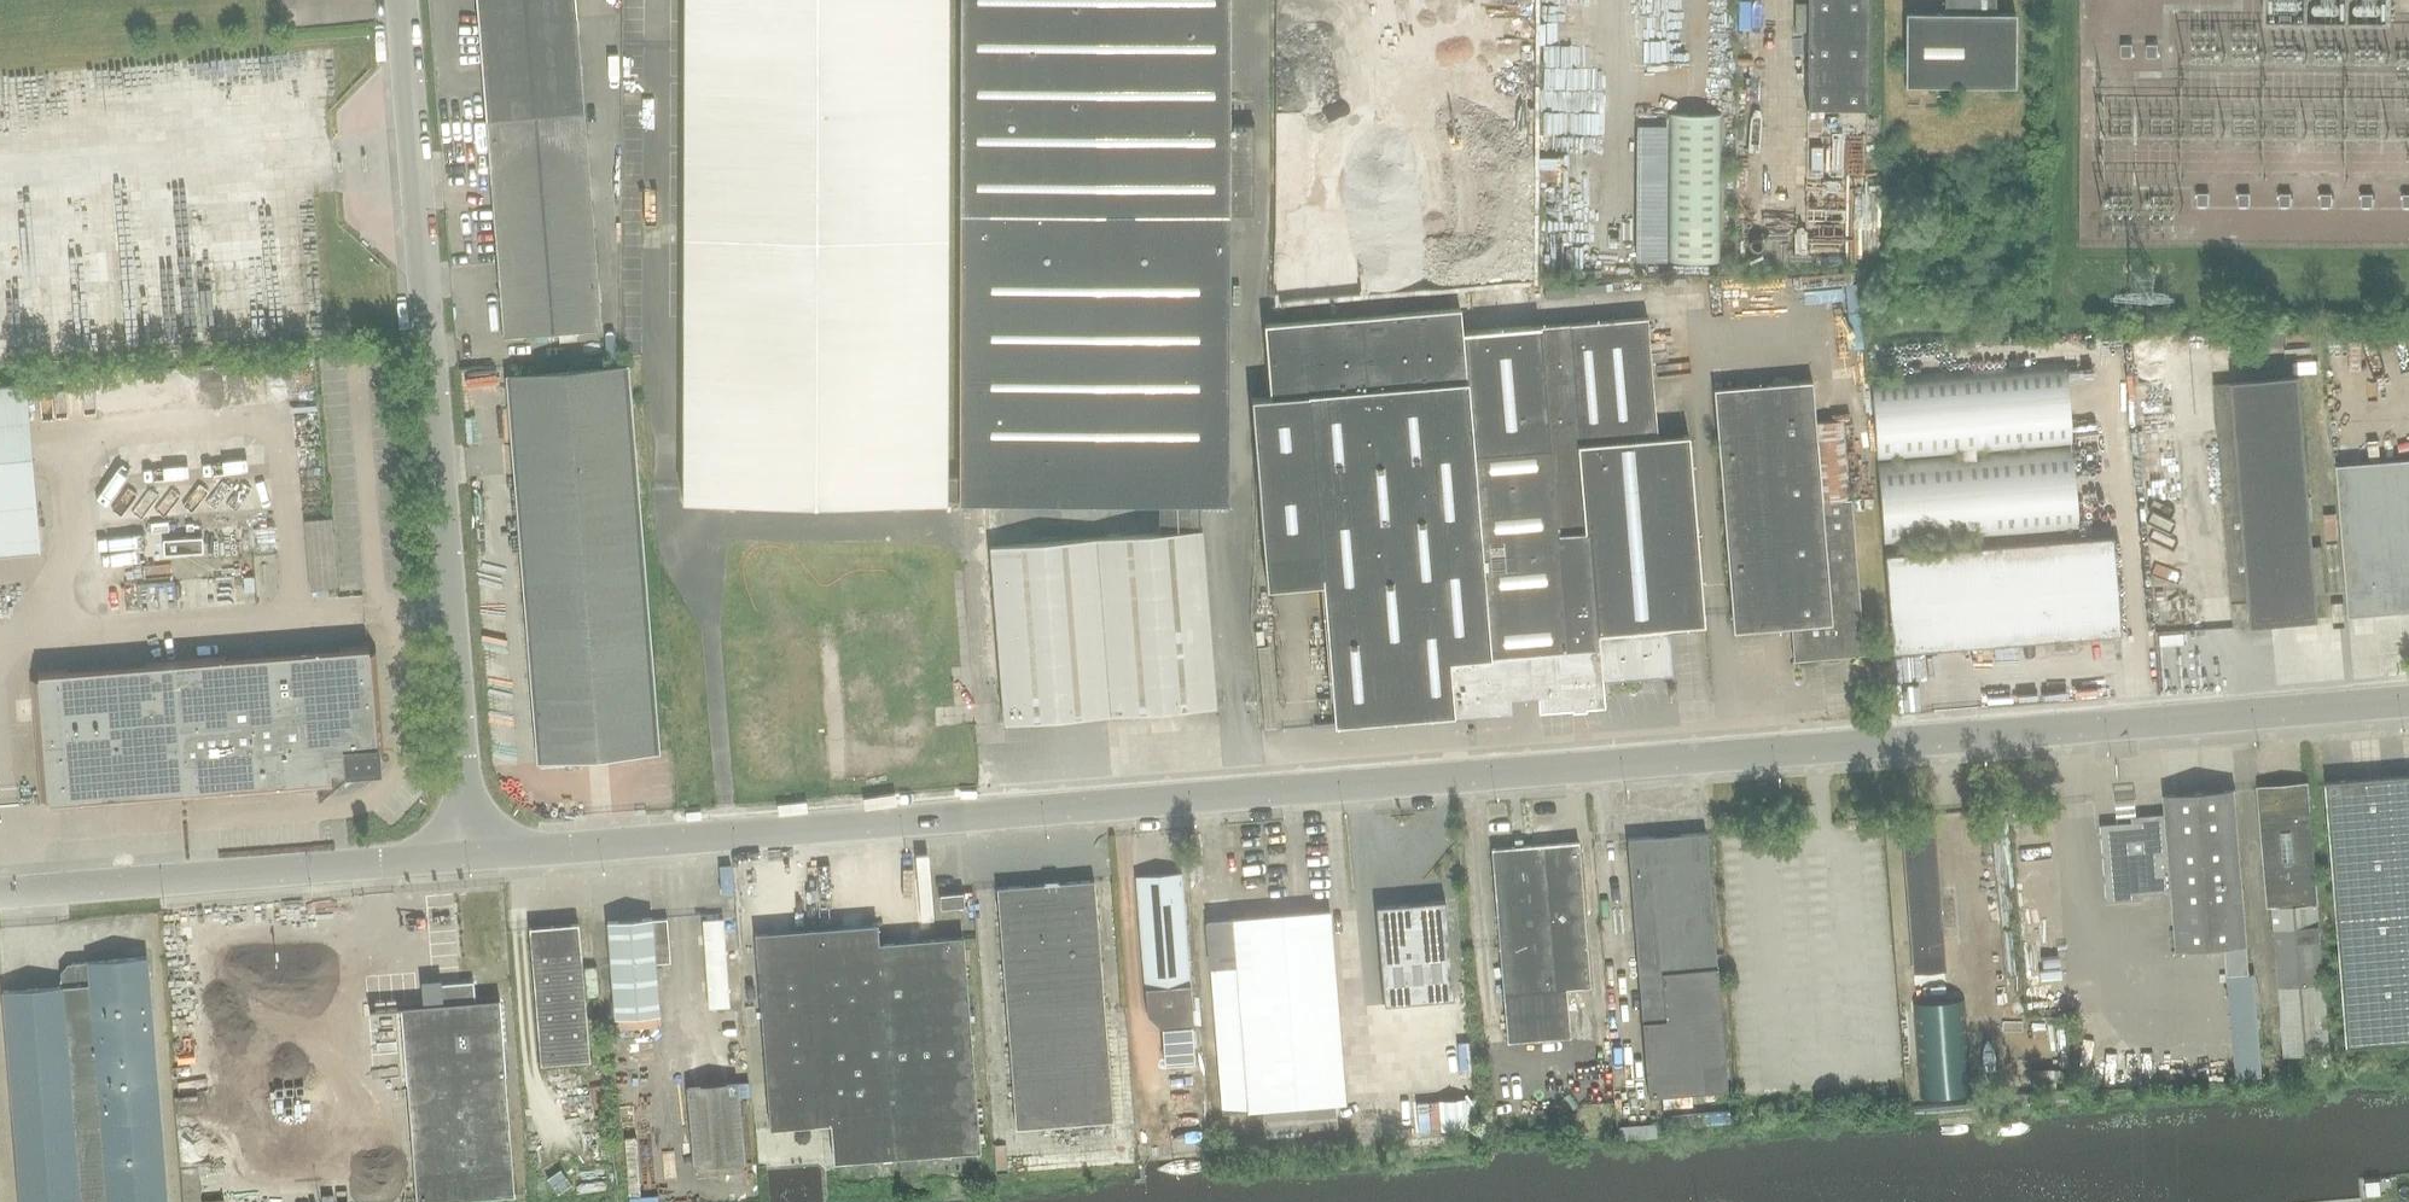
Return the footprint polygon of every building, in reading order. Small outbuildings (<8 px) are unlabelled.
[(576,0),(477,0),(504,336),(602,329),(576,0)] [(683,501),(946,502),(946,500),(960,500),(960,476),(946,476),(948,0),(684,0),(683,501)] [(1254,214),(1254,125),(1230,125),(1230,0),(961,0),(960,476),(960,500),(960,502),(1160,502),(1160,533),(991,546),(1005,723),(1216,706),(1202,530),(1200,530),(1200,503),(1229,503),(1229,213),(1229,214),(1254,214)] [(1870,0),(1809,0),(1808,106),(1807,106),(1807,108),(1869,109),(1870,0)] [(1996,0),(1945,0),(1945,13),(1906,13),(1906,86),(2016,87),(2016,14),(1996,14),(1996,0)] [(2348,23),(2392,24),(2392,0),(2266,0),(2266,23),(2348,23)] [(1670,260),(1719,260),(1721,115),(1671,115),(1670,260)] [(1797,215),(1797,159),(1775,158),(1774,215),(1797,215)] [(1567,178),(1568,161),(1544,161),(1543,177),(1567,178)] [(1648,317),(1463,332),(1461,307),(1265,323),(1271,396),(1253,398),(1266,558),(1321,553),(1333,697),(1335,723),(1381,719),(1495,709),(1494,697),(1540,693),(1541,706),(1571,703),(1571,707),(1572,706),(1571,699),(1601,696),(1599,673),(1614,671),(1615,674),(1669,670),(1665,627),(1703,624),(1689,435),(1658,438),(1648,317)] [(1885,545),(2079,529),(2067,362),(1872,377),(1885,545)] [(507,376),(533,695),(539,761),(659,751),(628,366),(507,376)] [(2318,618),(2316,593),(2327,592),(2323,545),(2313,546),(2299,377),(2216,384),(2235,625),(2318,618)] [(1864,655),(1852,499),(1846,420),(1816,422),(1812,381),(1714,389),(1734,631),(1792,627),(1794,660),(1864,655)] [(27,382),(0,385),(0,530),(39,527),(27,382)] [(2408,611),(2408,460),(2339,465),(2350,616),(2408,611)] [(1893,652),(2121,634),(2113,536),(1885,554),(1893,652)] [(378,767),(368,648),(39,674),(49,803),(185,792),(185,787),(322,777),(323,795),(325,794),(325,792),(349,771),(352,769),(378,767)] [(2327,782),(2349,1047),(2408,1042),(2408,776),(2327,782)] [(2330,1051),(2316,887),(2308,784),(2260,788),(2269,905),(2273,904),(2285,1054),(2330,1051)] [(2102,825),(2107,887),(2108,902),(2143,899),(2142,895),(2173,892),(2177,950),(2226,946),(2229,975),(2249,973),(2247,944),(2249,944),(2236,790),(2165,795),(2166,814),(2132,817),(2133,822),(2102,825)] [(1944,969),(1938,887),(1933,814),(1903,817),(1915,972),(1944,969)] [(1727,1090),(1711,887),(1706,833),(1628,839),(1649,1096),(1727,1090)] [(1591,986),(1583,887),(1579,842),(1492,849),(1508,1042),(1570,1036),(1567,988),(1591,986)] [(1193,1025),(1183,887),(1181,874),(1137,877),(1145,988),(1148,1014),(1164,1028),(1193,1025)] [(1114,1121),(1095,887),(1095,880),(998,888),(1016,1128),(1114,1121)] [(943,907),(966,906),(964,893),(941,895),(943,907)] [(1453,998),(1449,942),(1445,901),(1377,907),(1385,1004),(1453,998)] [(1223,1112),(1257,1110),(1346,1103),(1330,910),(1208,920),(1223,1112)] [(710,1005),(730,1004),(727,915),(706,916),(710,1005)] [(661,1015),(656,963),(671,962),(668,919),(653,920),(653,918),(608,922),(616,1018),(661,1015)] [(579,924),(530,928),(542,1064),(591,1060),(579,924)] [(963,937),(879,943),(878,924),(755,934),(771,1128),(831,1123),(834,1162),(980,1150),(963,937)] [(148,957),(114,959),(114,960),(73,963),(73,964),(73,967),(66,976),(63,976),(61,976),(62,986),(4,991),(15,1131),(21,1201),(167,1201),(148,957)] [(499,999),(475,1001),(473,982),(440,985),(441,1004),(402,1007),(417,1201),(424,1201),(515,1195),(499,999)] [(1922,1098),(1973,1093),(1966,999),(1914,1003),(1922,1098)] [(1196,1051),(1193,1025),(1164,1028),(1167,1054),(1196,1051)] [(695,1165),(744,1161),(737,1083),(688,1087),(695,1165)] [(186,1201),(225,1201),(225,1198),(203,1200),(201,1171),(184,1173),(186,1201)]
